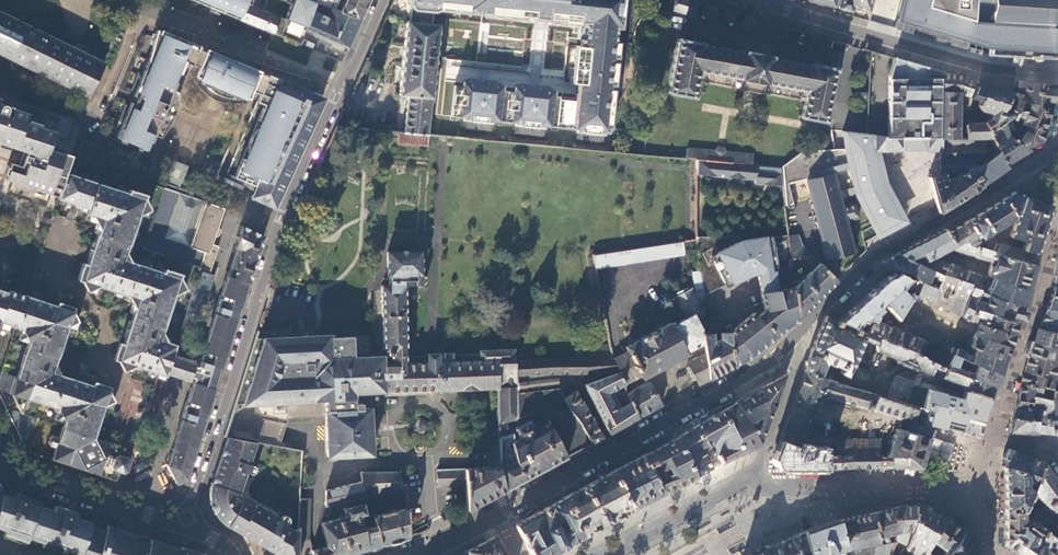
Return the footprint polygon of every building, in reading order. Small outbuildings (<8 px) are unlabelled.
[(249,5),(251,0),(194,0),(212,7),(214,3),(223,7),(221,11),(236,18),(240,19),(242,15),(247,4),(249,5)] [(303,29),(312,6),(315,0),(264,0),(266,1),(263,11),(280,18),(273,33),(297,44),(303,29)] [(369,0),(344,0),(339,11),(361,18),(369,0)] [(407,22),(431,24),(433,12),(434,12),(438,11),(453,12),(454,8),(483,11),(483,13),(491,13),(491,12),(534,16),(534,18),(550,20),(550,18),(583,21),(577,84),(578,84),(577,94),(576,94),(575,99),(554,97),(555,92),(548,92),(548,89),(540,88),(540,91),(530,90),(530,87),(522,87),(522,89),(515,88),(514,92),(502,91),(503,87),(496,86),(496,84),(488,83),(488,85),(478,84),(478,82),(470,81),(470,83),(463,83),(463,87),(454,86),(451,117),(465,118),(465,114),(495,117),(494,121),(516,124),(517,119),(546,122),(546,127),(578,130),(578,126),(605,128),(605,133),(608,133),(609,129),(611,129),(615,91),(611,91),(614,59),(618,59),(620,44),(616,43),(617,29),(621,29),(622,21),(618,20),(620,0),(395,0),(386,19),(407,22)] [(697,18),(701,2),(693,0),(672,0),(670,10),(697,18)] [(850,12),(852,7),(868,11),(870,0),(840,0),(838,9),(850,12)] [(894,19),(899,0),(876,0),(872,14),(894,19)] [(990,21),(992,0),(901,0),(897,18),(990,47),(990,21)] [(990,21),(1057,25),(1057,0),(992,0),(990,21)] [(263,11),(249,5),(247,4),(242,15),(240,19),(273,33),(280,18),(263,11)] [(312,6),(303,29),(317,34),(348,47),(354,33),(361,18),(339,11),(331,8),(329,12),(331,13),(329,18),(320,14),(322,11),(312,6)] [(88,96),(104,63),(79,51),(0,12),(0,52),(88,96)] [(409,96),(432,98),(439,25),(431,24),(407,22),(400,95),(409,96)] [(148,141),(150,142),(154,134),(173,88),(176,81),(173,79),(176,72),(179,73),(183,65),(190,68),(192,64),(198,49),(200,45),(185,39),(184,41),(177,38),(177,36),(162,29),(159,37),(143,33),(109,115),(118,119),(114,130),(122,133),(120,137),(132,142),(135,136),(148,141)] [(824,120),(834,68),(811,64),(811,66),(771,58),(771,57),(744,52),(743,53),(703,45),(703,44),(678,39),(668,94),(694,99),(695,96),(693,95),(696,81),(736,88),(736,90),(763,95),(763,93),(805,101),(802,116),(800,115),(800,118),(825,123),(826,120),(824,120)] [(206,52),(198,49),(192,64),(200,67),(206,52)] [(247,95),(250,96),(252,91),(260,75),(258,70),(238,62),(233,63),(231,61),(231,60),(230,60),(228,61),(221,58),(220,61),(213,58),(215,52),(207,49),(206,52),(200,67),(197,73),(201,75),(200,78),(203,79),(211,82),(209,86),(209,88),(217,94),(218,90),(224,92),(222,96),(232,98),(233,96),(234,92),(242,96),(246,97),(247,95)] [(238,62),(215,52),(213,58),(220,61),(221,58),(228,61),(230,60),(231,60),(231,61),(233,63),(238,62)] [(958,138),(939,138),(940,79),(941,75),(942,71),(915,63),(894,58),(889,73),(887,136),(874,135),(874,150),(939,150),(939,166),(927,169),(929,177),(940,174),(971,167),(975,166),(975,159),(984,159),(984,156),(990,156),(998,149),(991,137),(966,138),(958,138)] [(282,183),(285,184),(323,102),(306,95),(304,96),(303,98),(295,94),(297,90),(295,87),(293,87),(290,88),(289,83),(271,75),(267,78),(260,94),(257,101),(264,105),(253,131),(253,132),(247,147),(246,147),(233,177),(227,173),(224,177),(217,175),(216,177),(243,188),(245,185),(246,185),(247,183),(252,185),(250,189),(257,193),(259,190),(272,197),(282,183)] [(267,78),(260,75),(252,91),(260,94),(267,78)] [(1004,107),(1008,97),(1010,91),(995,87),(967,78),(959,76),(949,75),(941,75),(940,79),(939,138),(958,138),(958,97),(963,97),(963,94),(969,96),(969,97),(979,100),(977,105),(980,110),(990,113),(989,118),(983,122),(966,122),(966,138),(991,137),(988,132),(1001,123),(1003,122),(1011,116),(1011,113),(1003,110),(1004,107)] [(1023,103),(1051,105),(1053,95),(1054,84),(1015,80),(1014,86),(1021,88),(1020,94),(1014,93),(1013,99),(1008,97),(1004,107),(1010,110),(1011,108),(1017,112),(1023,103)] [(306,95),(323,102),(325,98),(289,83),(290,88),(293,87),(295,87),(297,90),(295,94),(303,98),(304,96),(306,95)] [(173,88),(154,134),(160,137),(165,129),(170,121),(176,107),(178,90),(173,88)] [(428,135),(432,98),(409,96),(405,133),(428,135)] [(76,119),(16,100),(12,112),(8,110),(8,107),(6,105),(2,105),(0,108),(0,132),(4,133),(2,140),(5,141),(3,145),(11,147),(12,144),(28,149),(22,166),(16,164),(11,180),(36,188),(35,192),(42,195),(43,191),(51,193),(63,157),(71,159),(77,139),(70,136),(76,119)] [(1015,118),(1044,130),(1048,119),(1051,105),(1023,103),(1017,112),(1015,118)] [(998,149),(1002,156),(1006,164),(1020,155),(1039,142),(1042,136),(1044,130),(1015,118),(1011,117),(1011,116),(1003,122),(1022,132),(1011,139),(1007,137),(1003,140),(1000,129),(1002,128),(1001,123),(988,132),(991,137),(998,149)] [(427,144),(428,135),(405,133),(398,132),(398,142),(427,144)] [(135,136),(132,142),(145,147),(148,141),(135,136)] [(697,160),(753,165),(754,155),(723,153),(724,148),(717,147),(717,150),(716,152),(686,149),(685,159),(697,160)] [(971,167),(972,168),(982,186),(994,177),(1001,173),(1007,168),(1005,165),(1001,157),(1002,156),(998,149),(990,156),(982,164),(975,166),(971,167)] [(840,153),(847,170),(835,173),(843,197),(856,193),(878,247),(904,234),(885,194),(874,150),(840,153)] [(856,261),(865,252),(862,248),(856,250),(850,234),(851,233),(848,221),(858,218),(855,205),(845,207),(843,197),(835,173),(832,173),(829,160),(819,162),(818,156),(814,153),(808,154),(806,159),(808,165),(804,166),(827,258),(828,259),(850,254),(856,261)] [(134,367),(165,376),(166,374),(172,356),(181,327),(191,331),(192,329),(194,330),(203,304),(206,304),(215,276),(199,271),(201,268),(212,272),(212,270),(203,267),(207,253),(191,247),(207,203),(161,188),(140,180),(76,159),(74,161),(62,185),(58,199),(88,210),(87,214),(92,216),(99,230),(87,264),(83,263),(78,279),(82,281),(88,290),(96,287),(129,298),(135,309),(123,345),(130,348),(128,354),(134,367)] [(781,168),(753,165),(697,160),(696,175),(755,180),(755,184),(783,186),(781,168)] [(175,168),(172,175),(177,177),(180,170),(175,168)] [(940,174),(929,177),(928,178),(939,212),(960,199),(982,186),(972,168),(943,186),(940,174)] [(245,185),(243,188),(251,192),(250,196),(275,208),(285,184),(282,183),(272,197),(259,190),(257,193),(250,189),(252,185),(247,183),(246,185),(245,185)] [(1038,252),(1036,252),(1021,249),(977,240),(975,236),(976,235),(980,238),(1009,218),(1012,214),(1016,212),(1018,211),(1023,196),(1013,192),(982,211),(947,233),(954,245),(961,241),(965,241),(965,243),(977,247),(1035,264),(1037,258),(1038,252)] [(1044,228),(1051,206),(1023,196),(1018,211),(1016,212),(1013,224),(1009,235),(1009,236),(1024,241),(1021,249),(1036,252),(1044,228)] [(226,277),(249,284),(255,265),(264,235),(242,225),(238,236),(236,238),(237,240),(234,250),(235,251),(226,277)] [(954,245),(947,233),(944,229),(922,241),(896,255),(917,266),(936,273),(937,273),(953,279),(957,268),(935,258),(928,259),(949,248),(974,256),(977,247),(965,243),(965,241),(961,241),(954,245)] [(791,266),(790,257),(788,236),(788,235),(740,243),(739,236),(696,237),(696,239),(699,265),(700,272),(704,296),(750,273),(757,272),(761,293),(777,290),(773,269),(791,266)] [(795,313),(798,318),(817,299),(837,280),(836,279),(835,279),(802,247),(798,235),(788,236),(790,257),(805,256),(806,264),(811,270),(798,283),(797,278),(796,278),(795,275),(792,275),(793,288),(795,313)] [(593,255),(595,269),(686,255),(684,241),(593,255)] [(1032,275),(1035,264),(977,247),(974,256),(990,262),(987,274),(991,275),(1028,286),(1032,275)] [(224,436),(227,436),(257,442),(278,447),(287,414),(325,413),(326,455),(370,453),(369,407),(362,407),(362,402),(355,402),(354,399),(357,399),(357,392),(498,388),(497,362),(514,362),(514,350),(479,351),(480,354),(420,355),(406,355),(404,286),(403,286),(403,281),(416,280),(416,275),(421,275),(421,252),(388,253),(388,276),(389,276),(390,286),(382,286),(384,352),(387,352),(387,356),(383,356),(383,355),(370,355),(370,335),(330,336),(330,333),(316,334),(256,335),(224,436)] [(953,279),(937,273),(936,273),(917,266),(896,255),(890,259),(882,263),(897,272),(911,279),(919,283),(914,295),(961,315),(968,296),(970,292),(972,286),(971,286),(953,279)] [(1026,294),(1028,286),(991,275),(989,280),(957,268),(953,279),(971,286),(971,284),(1023,303),(1026,294)] [(718,374),(734,366),(729,333),(720,334),(720,339),(713,342),(712,334),(704,335),(704,333),(703,333),(699,326),(704,323),(703,309),(702,310),(699,303),(704,300),(704,296),(700,272),(694,273),(696,292),(693,294),(690,289),(688,290),(686,288),(678,292),(679,294),(676,296),(687,317),(672,326),(670,323),(626,347),(629,352),(614,359),(619,373),(624,385),(641,376),(643,378),(687,354),(686,352),(697,346),(703,356),(698,358),(697,357),(692,360),(692,361),(688,363),(690,367),(687,368),(694,381),(696,379),(699,384),(718,374)] [(853,308),(838,322),(856,330),(860,323),(859,322),(862,320),(863,321),(867,318),(870,319),(873,319),(875,317),(874,315),(880,310),(878,308),(884,302),(886,304),(885,306),(897,319),(909,299),(901,288),(911,279),(897,272),(890,276),(884,279),(879,284),(853,308)] [(214,315),(199,365),(211,369),(215,367),(220,369),(222,370),(227,354),(247,291),(249,284),(226,277),(215,312),(220,314),(220,317),(214,315)] [(1023,305),(1023,303),(971,284),(971,286),(972,286),(970,292),(977,295),(978,292),(988,294),(985,302),(968,296),(961,315),(971,319),(976,307),(1018,321),(1023,307),(1024,305),(1023,305)] [(1053,286),(1050,296),(1045,308),(1057,311),(1057,287),(1053,286)] [(798,318),(795,313),(793,288),(777,290),(761,293),(760,293),(764,311),(756,317),(762,325),(764,323),(774,337),(779,333),(798,318)] [(26,296),(10,290),(9,292),(0,289),(0,324),(15,329),(26,296)] [(26,296),(15,329),(0,373),(0,400),(7,414),(26,450),(56,460),(85,470),(114,479),(115,479),(118,472),(126,472),(126,471),(127,471),(130,463),(123,453),(125,448),(110,443),(93,437),(103,406),(106,398),(102,396),(103,390),(65,377),(60,375),(58,370),(57,364),(62,344),(68,327),(78,322),(73,312),(74,307),(65,304),(57,301),(54,305),(36,299),(26,296)] [(1016,327),(1018,321),(976,307),(971,319),(978,323),(1014,334),(1016,327)] [(1045,308),(1042,317),(1038,327),(1057,331),(1057,311),(1045,308)] [(762,325),(756,317),(753,313),(733,329),(730,325),(726,328),(729,333),(734,366),(744,360),(748,358),(774,337),(764,323),(762,325)] [(955,340),(970,346),(974,333),(961,327),(926,314),(920,326),(955,340)] [(806,361),(805,373),(820,377),(826,361),(841,367),(839,373),(847,376),(853,362),(858,364),(863,353),(858,352),(863,340),(876,345),(879,338),(865,332),(864,333),(856,330),(838,322),(825,316),(818,334),(806,361)] [(926,343),(913,338),(892,329),(870,320),(865,332),(879,338),(920,356),(926,343)] [(1011,340),(1014,334),(978,323),(976,327),(974,333),(970,346),(976,348),(1005,360),(1008,352),(1010,347),(1009,346),(1011,340)] [(955,340),(920,326),(918,326),(913,338),(926,343),(920,356),(923,358),(923,359),(944,368),(950,354),(949,354),(952,347),(955,340)] [(1038,327),(1035,334),(1033,341),(1034,341),(1057,347),(1057,331),(1038,327)] [(920,356),(879,338),(876,345),(878,351),(895,358),(895,364),(918,373),(919,373),(921,373),(923,373),(924,371),(941,377),(944,368),(923,359),(923,358),(920,356)] [(1034,341),(1031,348),(1029,356),(1057,363),(1057,347),(1034,341)] [(1003,367),(1005,360),(976,348),(972,357),(952,347),(949,354),(950,354),(1001,373),(1003,367)] [(993,391),(994,386),(996,386),(1001,373),(950,354),(944,368),(941,377),(966,385),(965,389),(991,396),(993,391)] [(172,356),(166,374),(193,382),(214,389),(220,369),(215,367),(211,369),(199,365),(190,362),(172,356)] [(1057,363),(1029,356),(1026,364),(1024,372),(1054,379),(1054,378),(1057,363)] [(548,424),(565,457),(585,446),(602,437),(574,391),(565,398),(559,388),(518,393),(518,376),(558,374),(619,373),(614,359),(614,358),(514,362),(497,362),(498,388),(499,426),(507,423),(531,413),(533,418),(541,414),(548,424)] [(1024,372),(1022,377),(1020,383),(1032,385),(1036,385),(1052,388),(1057,389),(1057,379),(1054,378),(1054,379),(1024,372)] [(624,425),(637,418),(628,395),(627,390),(622,393),(627,405),(616,412),(607,394),(624,385),(619,373),(585,385),(609,433),(624,425)] [(785,426),(780,440),(794,445),(798,446),(800,442),(801,442),(806,429),(820,393),(823,394),(823,395),(830,398),(831,396),(835,382),(820,377),(805,373),(785,426)] [(786,374),(725,410),(746,451),(751,448),(754,447),(761,443),(786,374)] [(129,395),(142,395),(142,379),(129,379),(129,395)] [(175,438),(197,446),(209,409),(216,389),(214,389),(193,382),(181,418),(187,420),(186,423),(180,421),(175,438)] [(887,398),(835,382),(831,396),(899,418),(899,419),(927,427),(928,423),(931,411),(924,409),(887,398)] [(1032,385),(1020,383),(1019,388),(1018,394),(1030,396),(1032,385)] [(649,411),(662,405),(649,384),(628,395),(637,418),(649,411)] [(1030,396),(1018,394),(1017,399),(1015,406),(1021,407),(1021,410),(1030,411),(1029,414),(1037,415),(1039,397),(1039,394),(1051,396),(1052,388),(1036,385),(1033,397),(1030,396)] [(931,411),(932,408),(948,412),(964,417),(964,415),(983,421),(991,396),(965,389),(962,398),(930,390),(927,399),(924,409),(931,411)] [(1037,415),(1043,416),(1044,413),(1055,415),(1057,415),(1057,401),(1051,399),(1039,397),(1037,415)] [(1014,411),(1013,417),(1029,420),(1029,418),(1029,414),(1030,411),(1021,410),(1021,407),(1015,406),(1014,411)] [(940,426),(960,431),(964,417),(948,412),(932,408),(931,411),(928,423),(933,424),(940,426)] [(701,423),(678,437),(697,476),(711,469),(700,449),(711,442),(721,464),(746,451),(725,410),(701,423)] [(1036,420),(1034,432),(1053,434),(1055,415),(1044,413),(1043,416),(1037,415),(1036,420)] [(977,436),(983,421),(964,415),(964,417),(960,431),(977,436)] [(1029,420),(1013,417),(1009,430),(1022,431),(1034,432),(1036,420),(1029,418),(1029,420)] [(925,448),(931,429),(927,427),(899,419),(886,453),(879,450),(879,456),(906,457),(905,467),(918,467),(925,448)] [(537,472),(565,457),(548,424),(535,430),(530,420),(514,428),(519,438),(514,440),(507,423),(499,426),(499,440),(500,471),(506,489),(537,472)] [(879,456),(879,450),(879,439),(822,436),(823,429),(806,429),(801,442),(800,442),(798,446),(794,445),(780,440),(773,459),(772,462),(773,464),(775,466),(777,468),(779,469),(787,469),(831,468),(844,468),(863,468),(885,468),(901,467),(905,467),(906,457),(879,456)] [(298,528),(293,528),(286,524),(288,521),(287,516),(286,515),(281,516),(278,520),(241,500),(239,491),(246,473),(250,475),(253,474),(255,470),(253,467),(248,466),(257,442),(227,436),(208,493),(208,498),(209,504),(211,508),(214,513),(216,516),(223,524),(279,554),(297,554),(298,528)] [(661,446),(646,455),(665,493),(681,485),(693,478),(697,476),(678,437),(661,446)] [(187,469),(189,470),(192,463),(197,446),(175,438),(174,441),(175,442),(173,450),(171,450),(171,452),(171,453),(171,454),(167,467),(172,469),(178,481),(183,478),(187,469)] [(487,499),(506,489),(500,471),(499,440),(490,440),(490,446),(488,446),(489,467),(437,470),(438,486),(466,485),(467,509),(487,499)] [(932,440),(930,459),(951,460),(952,441),(932,440)] [(1034,489),(1040,468),(1003,454),(1001,459),(999,472),(1002,473),(1024,480),(1022,484),(1025,485),(1033,489),(1034,489)] [(630,463),(614,472),(633,510),(650,501),(665,493),(646,455),(630,463)] [(1057,500),(1057,492),(1040,468),(1034,489),(1033,489),(1028,496),(1030,497),(1044,510),(1057,500)] [(365,492),(406,491),(406,485),(402,485),(401,471),(362,473),(363,479),(365,492)] [(590,485),(564,498),(584,535),(608,523),(633,510),(614,472),(590,485)] [(1024,480),(1002,473),(1002,517),(1017,517),(1019,518),(1024,509),(1019,506),(1019,504),(1026,504),(1030,497),(1028,496),(1023,492),(1025,485),(1022,484),(1024,480)] [(92,518),(17,493),(16,498),(2,494),(0,500),(0,528),(6,530),(5,532),(29,540),(29,538),(44,542),(43,544),(66,552),(66,550),(81,554),(92,518)] [(515,524),(531,554),(547,554),(560,548),(584,535),(564,498),(541,511),(515,524)] [(311,549),(309,539),(311,500),(299,499),(298,528),(297,554),(313,554),(311,549)] [(1057,523),(1057,500),(1044,510),(1052,518),(1057,523)] [(372,515),(371,515),(370,510),(371,510),(370,505),(361,507),(360,503),(343,508),(345,516),(321,523),(326,546),(328,554),(338,554),(348,553),(365,549),(360,528),(374,524),(372,515)] [(391,542),(407,537),(406,506),(372,515),(374,524),(360,528),(365,549),(372,547),(391,542)] [(876,542),(896,537),(899,511),(885,515),(872,517),(876,542)] [(907,512),(899,511),(896,537),(893,544),(906,549),(912,536),(916,513),(907,512)] [(945,527),(939,524),(916,513),(912,536),(906,549),(904,552),(909,554),(926,554),(930,548),(931,548),(945,527)] [(876,542),(872,517),(855,521),(838,525),(835,526),(841,550),(876,543),(876,542)] [(1002,517),(1002,528),(1002,549),(1003,550),(1003,551),(1008,554),(1009,554),(1033,554),(1035,550),(1031,547),(1032,544),(1036,546),(1037,545),(1042,535),(1039,532),(1019,518),(1017,517),(1002,517)] [(92,518),(81,554),(207,554),(190,549),(181,547),(180,549),(107,525),(108,523),(92,518)] [(1039,532),(1042,535),(1057,552),(1057,523),(1052,518),(1039,532)] [(801,537),(805,554),(832,554),(841,553),(841,550),(835,526),(828,528),(801,537)] [(960,536),(945,527),(931,548),(942,554),(945,554),(960,536)] [(1042,535),(1037,545),(1042,547),(1040,552),(1035,550),(1033,554),(1057,554),(1057,552),(1042,535)] [(974,547),(960,536),(945,554),(974,554),(974,547)] [(494,537),(468,551),(460,554),(504,554),(494,537)] [(765,552),(766,554),(805,554),(801,537),(786,543),(765,552)] [(326,546),(311,549),(313,554),(328,554),(326,546)]
